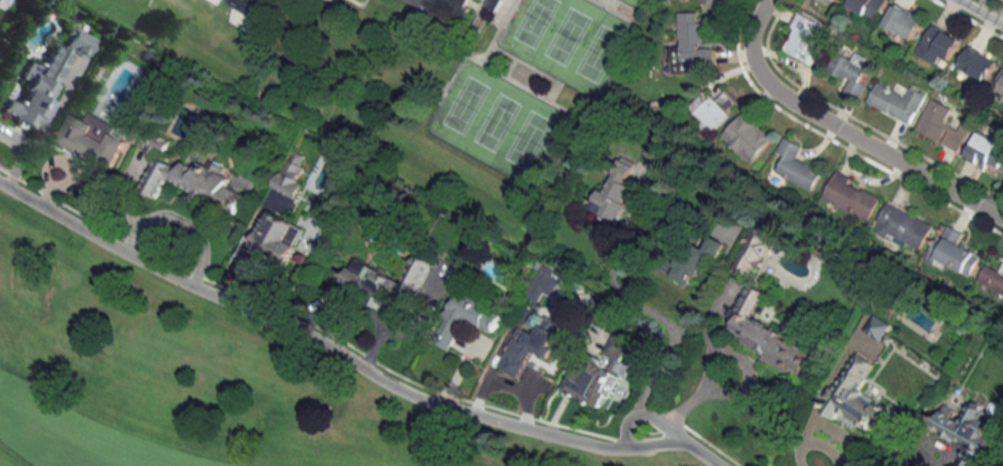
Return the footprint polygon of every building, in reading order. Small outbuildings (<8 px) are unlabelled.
[(229,3),(262,22),(272,0),(230,0),(229,3)] [(460,27),(473,0),(406,0),(460,27)] [(486,6),(495,12),(502,0),(489,0),(486,6)] [(728,0),(704,0),(703,2),(723,11),(728,0)] [(889,0),(852,0),(849,6),(877,21),(889,0)] [(915,40),(925,19),(896,4),(885,25),(915,40)] [(782,51),(814,64),(831,27),(798,13),(782,51)] [(705,22),(681,22),(681,48),(673,49),(673,72),(692,72),(692,65),(715,65),(714,47),(705,47),(705,22)] [(961,39),(933,24),(918,53),(937,62),(941,54),(950,60),(961,39)] [(71,52),(83,58),(91,39),(68,28),(60,46),(53,43),(42,66),(28,60),(20,77),(27,81),(16,104),(5,99),(0,108),(0,115),(34,130),(71,52)] [(958,68),(987,81),(997,59),(969,46),(958,68)] [(829,72),(850,79),(845,91),(861,97),(872,70),(864,67),(867,57),(857,53),(855,59),(836,52),(829,72)] [(1002,92),(1002,73),(995,87),(1002,92)] [(913,124),(928,93),(911,85),(906,96),(879,82),(869,103),(913,124)] [(717,100),(708,92),(689,111),(711,133),(738,106),(724,93),(717,100)] [(954,107),(932,98),(919,132),(962,149),(971,125),(963,121),(960,129),(947,125),(954,107)] [(59,142),(113,169),(127,139),(114,133),(118,123),(90,109),(85,118),(74,112),(59,142)] [(751,162),(773,139),(746,112),(723,135),(751,162)] [(142,147),(153,129),(168,137),(157,155),(154,153),(142,147)] [(997,171),(1002,158),(1002,143),(979,132),(967,158),(997,171)] [(137,185),(154,153),(157,155),(176,165),(186,146),(249,180),(233,210),(166,174),(154,195),(137,185)] [(813,191),(825,168),(782,146),(778,153),(785,157),(777,172),(813,191)] [(274,189),(297,198),(304,182),(297,179),(307,155),(291,149),(274,189)] [(619,222),(635,187),(627,183),(637,164),(620,155),(594,210),(619,222)] [(871,221),(883,193),(835,172),(823,200),(871,221)] [(876,229),(924,248),(934,223),(886,204),(876,229)] [(252,246),(287,264),(304,228),(269,210),(252,246)] [(775,234),(754,224),(732,272),(753,282),(775,234)] [(971,276),(982,255),(961,245),(966,234),(946,224),(930,257),(971,276)] [(693,287),(710,255),(718,260),(727,245),(709,235),(702,248),(690,242),(680,259),(672,253),(663,270),(693,287)] [(385,306),(390,296),(412,306),(433,261),(416,253),(403,281),(354,258),(341,285),(385,306)] [(1002,294),(1002,262),(1000,269),(988,263),(978,281),(1002,294)] [(815,346),(753,322),(766,290),(748,283),(734,319),(735,319),(731,330),(746,336),(744,343),(768,353),(765,362),(802,377),(815,346)] [(492,338),(504,314),(462,291),(449,314),(492,338)] [(499,367),(532,383),(539,368),(531,364),(535,354),(548,360),(564,325),(540,313),(526,344),(513,338),(499,367)] [(864,330),(880,341),(891,326),(875,314),(864,330)] [(885,439),(899,412),(861,392),(877,362),(854,350),(822,412),(854,429),(857,424),(885,439)] [(565,391),(605,410),(625,365),(614,359),(606,377),(578,364),(565,391)] [(997,441),(987,436),(994,423),(984,418),(988,409),(972,401),(965,417),(943,406),(932,429),(968,446),(958,465),(985,465),(997,441)]
